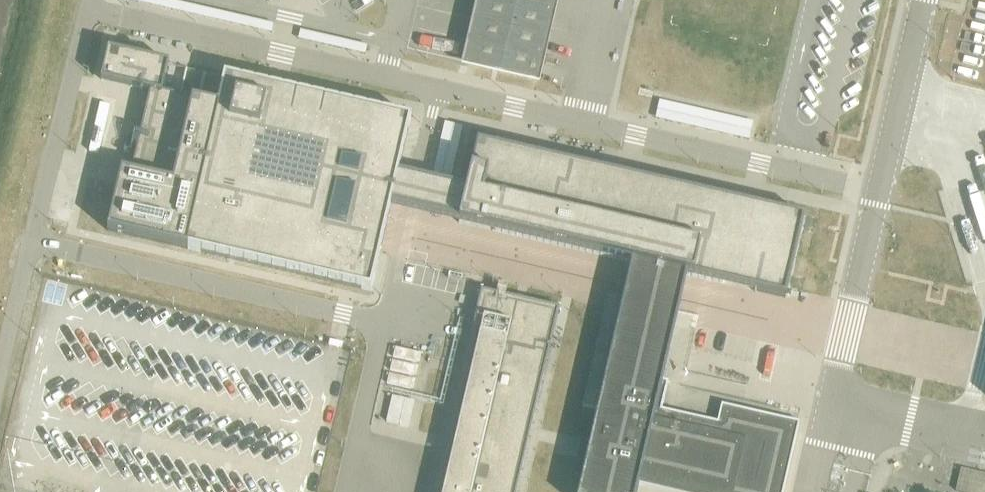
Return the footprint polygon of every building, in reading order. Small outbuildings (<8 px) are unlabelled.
[(460,67),(539,85),(558,0),(476,0),(460,67)] [(108,51),(101,81),(150,92),(131,173),(121,170),(107,231),(370,290),(390,205),(434,216),(460,222),(467,190),(442,184),(397,174),(410,119),(225,77),(218,105),(162,93),(168,65),(108,51)] [(729,115),(725,131),(750,137),(754,121),(729,115)] [(441,142),(458,146),(464,125),(447,120),(441,142)] [(460,222),(631,262),(623,298),(608,294),(582,407),(598,410),(579,491),(636,491),(637,485),(668,491),(782,491),(785,483),(799,424),(721,405),(717,423),(700,419),(661,410),(668,382),(662,381),(678,311),(686,275),(745,288),(786,297),(804,218),(478,143),(467,190),(460,222)] [(480,290),(473,319),(484,322),(479,345),(468,342),(432,491),(515,491),(559,309),(480,290)] [(796,344),(799,332),(781,328),(780,333),(779,333),(778,336),(780,336),(779,340),(796,344)] [(959,469),(955,491),(984,491),(984,475),(959,469)]
